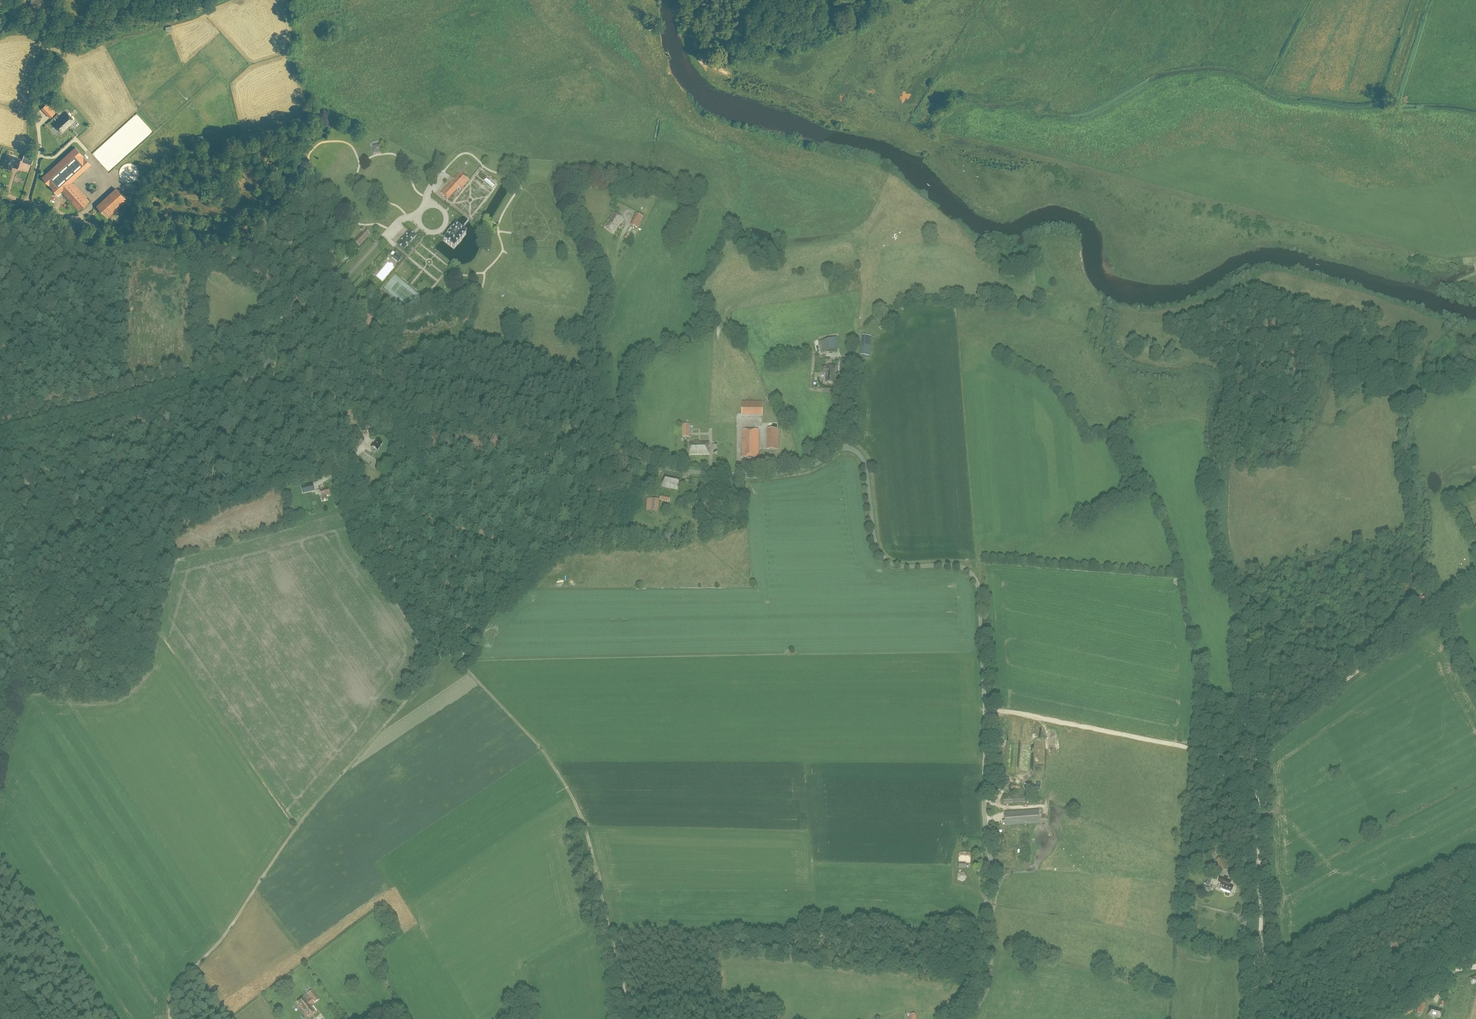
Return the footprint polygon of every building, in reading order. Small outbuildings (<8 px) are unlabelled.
[(113,6),(115,15),(134,10),(131,2),(113,6)] [(54,124),(62,132),(74,120),(67,112),(54,124)] [(372,147),(373,154),(382,153),(381,146),(372,147)] [(89,201),(71,182),(91,164),(75,147),(43,177),(58,194),(62,190),(79,210),(89,201)] [(5,162),(3,167),(11,169),(12,167),(13,166),(18,168),(21,159),(15,157),(7,155),(6,159),(5,159),(4,161),(5,162)] [(456,181),(463,188),(469,181),(460,172),(454,179),(456,181)] [(485,182),(493,191),(497,187),(488,179),(485,182)] [(463,188),(456,181),(453,184),(459,189),(459,188),(461,190),(463,188)] [(459,189),(453,184),(451,182),(441,193),(448,200),(459,189)] [(108,217),(115,211),(121,206),(127,200),(117,189),(111,195),(104,200),(98,206),(108,217)] [(603,226),(612,233),(623,219),(613,212),(603,226)] [(456,225),(444,240),(454,249),(466,234),(456,225)] [(360,229),(363,232),(354,241),(359,246),(370,235),(362,227),(360,229)] [(410,231),(397,245),(404,251),(416,236),(410,231)] [(402,258),(395,253),(391,258),(397,264),(402,258)] [(871,336),(862,335),(861,355),(869,356),(871,336)] [(837,338),(830,340),(819,342),(821,354),(839,350),(837,338)] [(821,367),(821,374),(826,374),(825,383),(835,383),(835,367),(826,367),(826,368),(821,367)] [(762,407),(755,408),(756,415),(763,414),(762,407)] [(780,428),(768,428),(768,450),(780,450),(780,428)] [(742,457),(758,457),(759,430),(742,430),(742,457)] [(374,444),(372,443),(371,446),(378,451),(382,443),(377,440),(374,444)] [(697,455),(709,454),(709,442),(690,442),(690,455),(697,455)] [(682,478),(663,473),(660,486),(679,490),(682,478)] [(302,494),(315,491),(313,482),(300,485),(302,494)] [(323,490),(323,489),(319,490),(322,501),(327,500),(327,497),(330,496),(329,489),(323,490)] [(647,503),(649,503),(649,511),(658,511),(659,499),(649,499),(648,499),(647,503)] [(1429,594),(1421,598),(1425,606),(1433,603),(1429,594)] [(1422,608),(1420,604),(1419,601),(1414,604),(1416,606),(1419,613),(1423,611),(1422,608)] [(1004,804),(1025,802),(1024,794),(1003,795),(1004,804)] [(1038,810),(1025,811),(1004,813),(1005,825),(1039,822),(1038,810)] [(966,862),(970,862),(971,853),(960,852),(959,867),(966,868),(966,862)] [(1216,860),(1220,869),(1222,872),(1227,869),(1222,858),(1216,860)] [(1231,894),(1233,887),(1229,886),(1231,881),(1221,877),(1219,882),(1223,884),(1220,890),(1231,894)] [(308,1001),(310,1004),(313,1001),(315,1003),(319,999),(312,990),(308,994),(312,999),(308,1001)] [(311,1016),(311,1015),(313,1013),(313,1014),(316,1012),(310,1004),(308,1001),(304,996),(296,1002),(308,1018),(311,1016)] [(1417,1012),(1423,1013),(1426,1004),(1419,1002),(1417,1012)] [(1407,1014),(1413,1011),(1410,1006),(1404,1009),(1407,1014)] [(1435,1017),(1440,1018),(1442,1010),(1430,1006),(1429,1009),(1430,1009),(1429,1012),(1428,1011),(1428,1014),(1432,1016),(1432,1015),(1436,1016),(1435,1017)]
